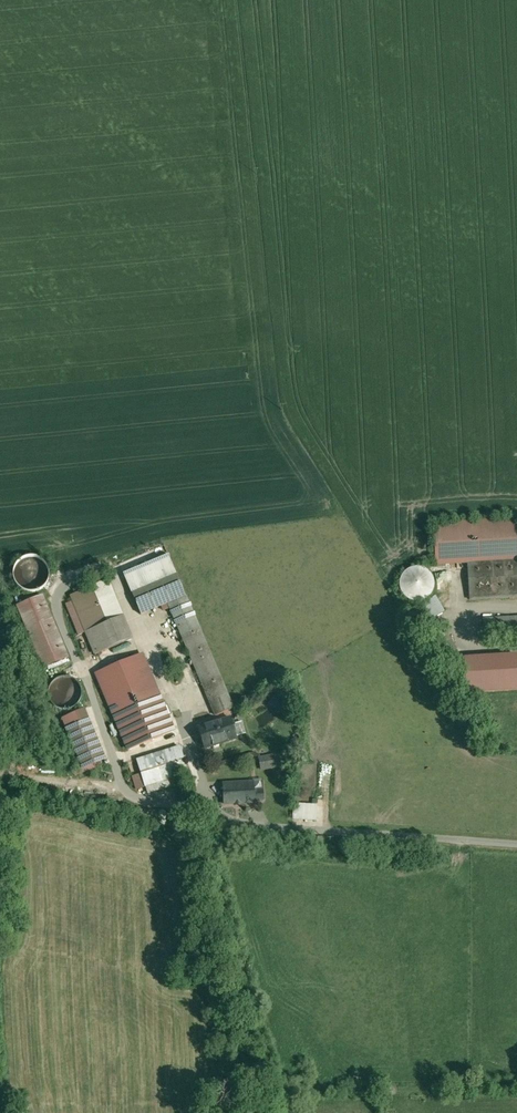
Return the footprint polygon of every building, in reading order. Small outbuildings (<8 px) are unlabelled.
[(433,523),(435,562),(516,557),(516,518),(433,523)] [(48,558),(19,559),(20,587),(49,586),(48,558)] [(467,562),(469,600),(516,598),(516,558),(467,562)] [(405,598),(409,601),(414,602),(420,602),(425,600),(429,596),(431,591),(432,586),(431,580),(428,576),(424,573),(418,571),(414,571),(409,572),(405,575),(402,579),(400,584),(400,589),(402,593),(405,598)] [(177,576),(132,595),(141,615),(168,604),(185,596),(177,576)] [(227,696),(199,629),(185,596),(168,604),(210,703),(227,696)] [(67,658),(42,597),(18,607),(43,668),(67,658)] [(122,617),(86,632),(95,655),(132,639),(122,617)] [(167,694),(159,697),(141,654),(101,670),(123,721),(132,749),(179,735),(167,694)] [(465,657),(466,692),(516,690),(516,656),(465,657)] [(70,678),(67,677),(64,677),(61,678),(58,679),(56,680),(54,681),(53,683),(52,684),(51,685),(50,687),(49,689),(49,691),(48,694),(49,696),(49,698),(50,700),(50,701),(51,703),(53,705),(54,706),(55,707),(57,708),(60,709),(63,710),(66,710),(70,709),(72,708),(74,707),(76,706),(78,704),(79,702),(80,701),(80,699),(81,697),(81,695),(81,693),(81,691),(81,689),(80,688),(79,686),(78,684),(77,683),(75,681),(74,680),(73,679),(70,678)] [(227,696),(210,703),(216,716),(233,709),(227,696)] [(65,718),(84,768),(76,771),(77,775),(111,763),(91,709),(65,718)] [(230,719),(198,729),(204,749),(236,739),(230,719)] [(180,747),(137,760),(145,787),(188,773),(180,747)] [(281,754),(259,759),(262,770),(283,765),(281,754)] [(253,783),(224,784),(225,805),(235,804),(235,803),(240,803),(240,804),(254,803),(253,783)] [(317,808),(294,806),(293,819),(316,821),(317,808)]
